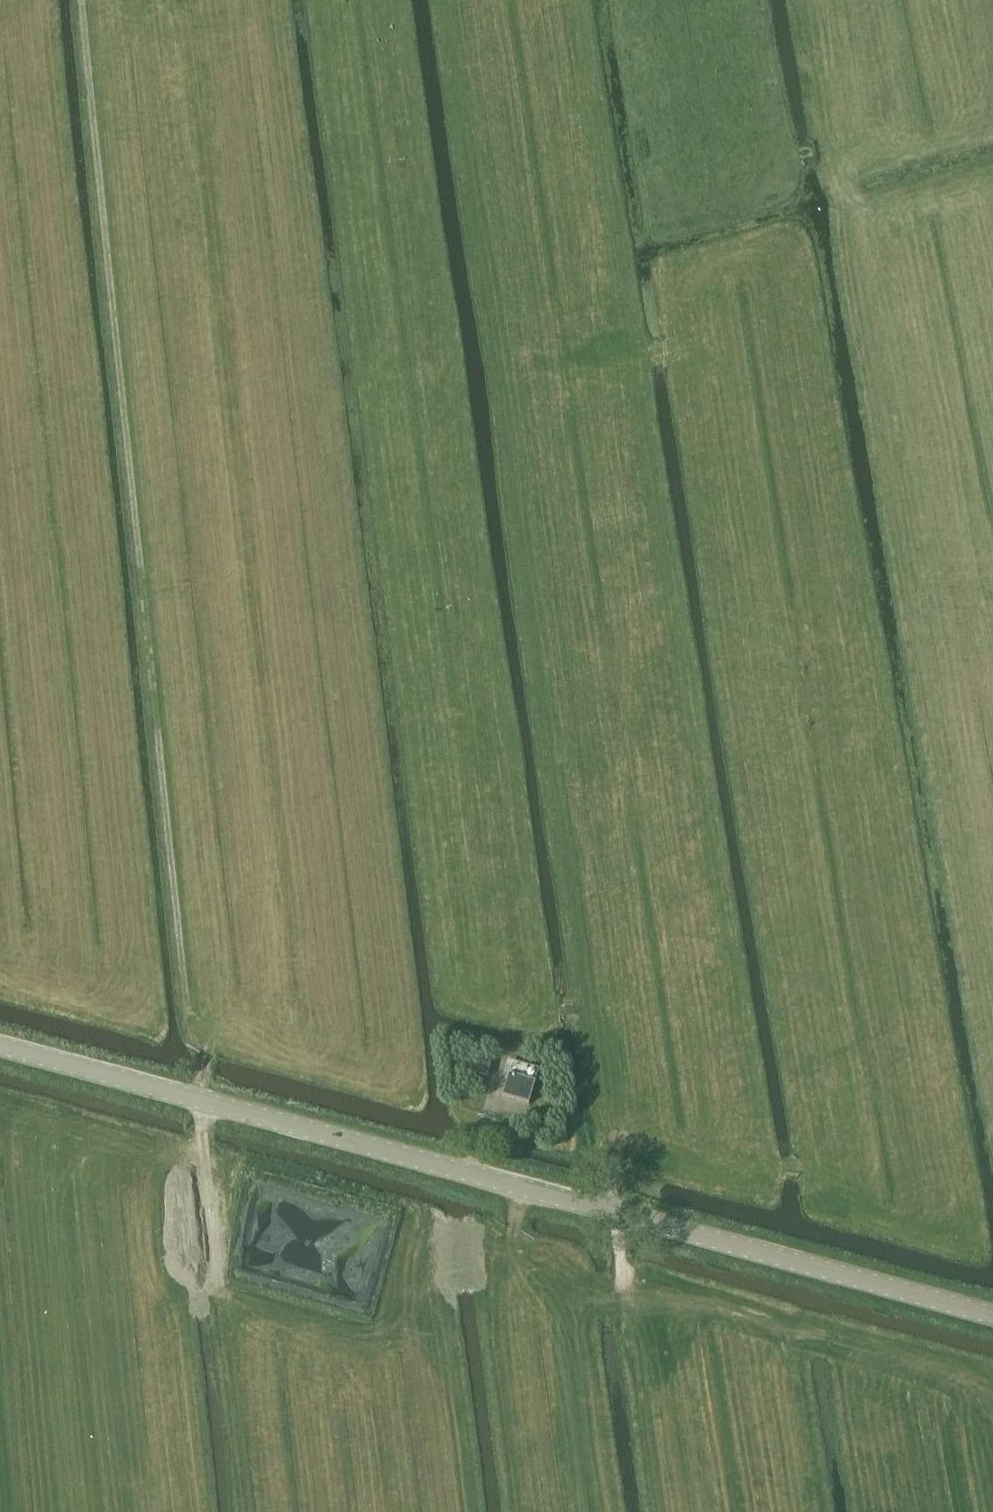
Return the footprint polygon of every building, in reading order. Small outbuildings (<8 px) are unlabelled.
[(487,1076),(491,1065),(482,1062),(478,1074),(487,1076)] [(529,1105),(539,1070),(512,1063),(502,1097),(529,1105)]
